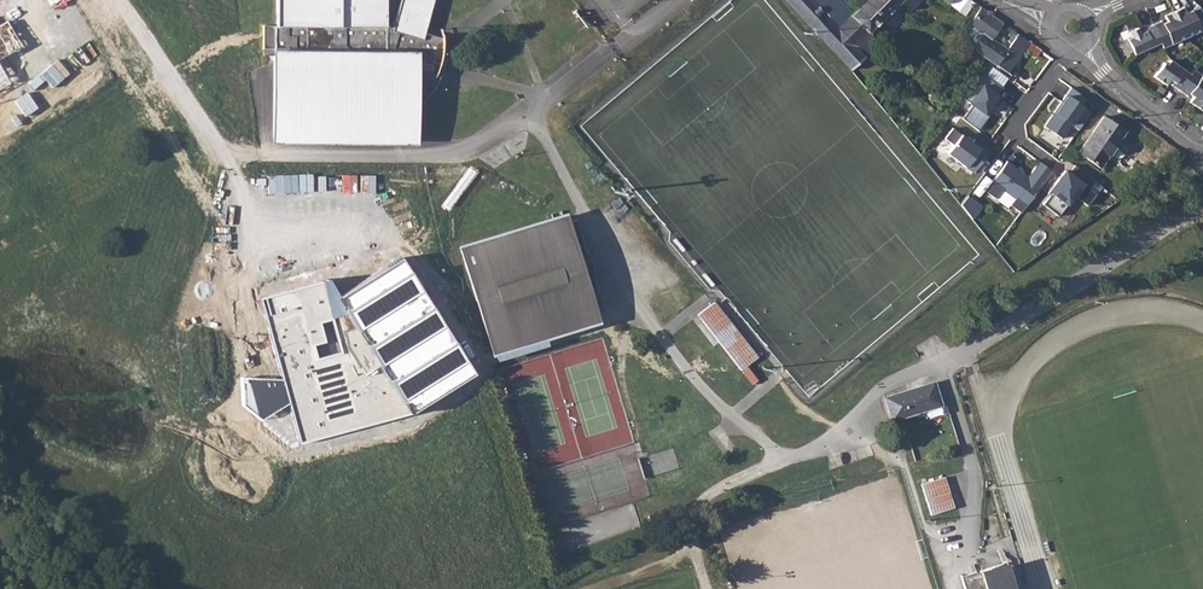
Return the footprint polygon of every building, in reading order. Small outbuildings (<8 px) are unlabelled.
[(263,29),(262,52),(274,52),(274,58),(273,142),(413,144),(414,96),(425,100),(428,97),(432,92),(436,87),(438,82),(435,81),(437,68),(438,53),(438,41),(421,35),(432,0),(399,0),(389,30),(385,30),(385,0),(276,0),(276,29),(263,29)] [(811,0),(785,0),(793,8),(822,39),(850,70),(865,57),(864,56),(877,44),(867,31),(898,0),(864,0),(852,13),(845,6),(830,21),(825,15),(811,0)] [(825,15),(838,2),(836,0),(811,0),(825,15)] [(1174,12),(1186,37),(1202,29),(1202,11),(1197,5),(1193,9),(1186,13),(1184,7),(1174,12)] [(980,7),(958,38),(961,41),(979,54),(990,38),(1002,22),(980,7)] [(1161,22),(1153,26),(1161,43),(1163,48),(1186,37),(1174,12),(1165,16),(1168,21),(1163,24),(1161,22)] [(1128,41),(1135,56),(1161,43),(1153,26),(1146,29),(1146,32),(1141,35),(1138,29),(1129,33),(1132,39),(1128,41)] [(997,43),(986,58),(987,59),(1006,72),(1024,48),(1036,56),(1040,50),(1010,28),(1002,38),(1010,44),(1006,49),(997,43)] [(990,38),(979,54),(986,58),(997,43),(990,38)] [(1190,75),(1177,65),(1170,60),(1166,65),(1163,63),(1153,76),(1160,81),(1165,84),(1168,78),(1173,81),(1170,84),(1179,90),(1190,75)] [(1195,71),(1194,70),(1190,75),(1179,90),(1181,91),(1186,95),(1188,92),(1193,96),(1189,101),(1197,106),(1199,108),(1202,111),(1202,77),(1195,71)] [(1001,90),(977,73),(959,99),(969,106),(959,120),(975,132),(986,117),(982,114),(1001,90)] [(1069,87),(1042,126),(1059,138),(1068,125),(1076,130),(1089,113),(1079,106),(1084,98),(1069,87)] [(917,147),(922,151),(945,117),(937,111),(934,114),(939,117),(917,147)] [(1102,116),(1077,152),(1102,170),(1117,148),(1114,146),(1124,131),(1102,116)] [(968,144),(949,130),(941,140),(950,147),(944,155),(970,175),(987,152),(971,141),(968,144)] [(1015,169),(1005,161),(983,191),(993,199),(1001,189),(1013,198),(1008,205),(1019,213),(1050,171),(1037,162),(1026,177),(1024,179),(1014,171),(1015,169)] [(1047,195),(1040,204),(1056,216),(1072,196),(1085,206),(1094,194),(1086,188),(1092,180),(1073,165),(1066,173),(1063,170),(1045,193),(1047,195)] [(980,206),(966,195),(959,205),(970,219),(980,206)] [(514,232),(459,250),(477,308),(492,355),(547,337),(594,322),(593,316),(603,313),(591,274),(588,275),(584,261),(586,260),(574,221),(564,223),(562,217),(514,232)] [(714,301),(697,315),(741,369),(758,356),(714,301)] [(933,383),(883,397),(890,420),(940,406),(933,383)] [(945,476),(922,482),(931,515),(954,508),(945,476)] [(1017,559),(1025,584),(1027,588),(1032,588),(1022,558),(1017,559)] [(1017,559),(979,570),(985,588),(1027,588),(1025,584),(1017,559)]
